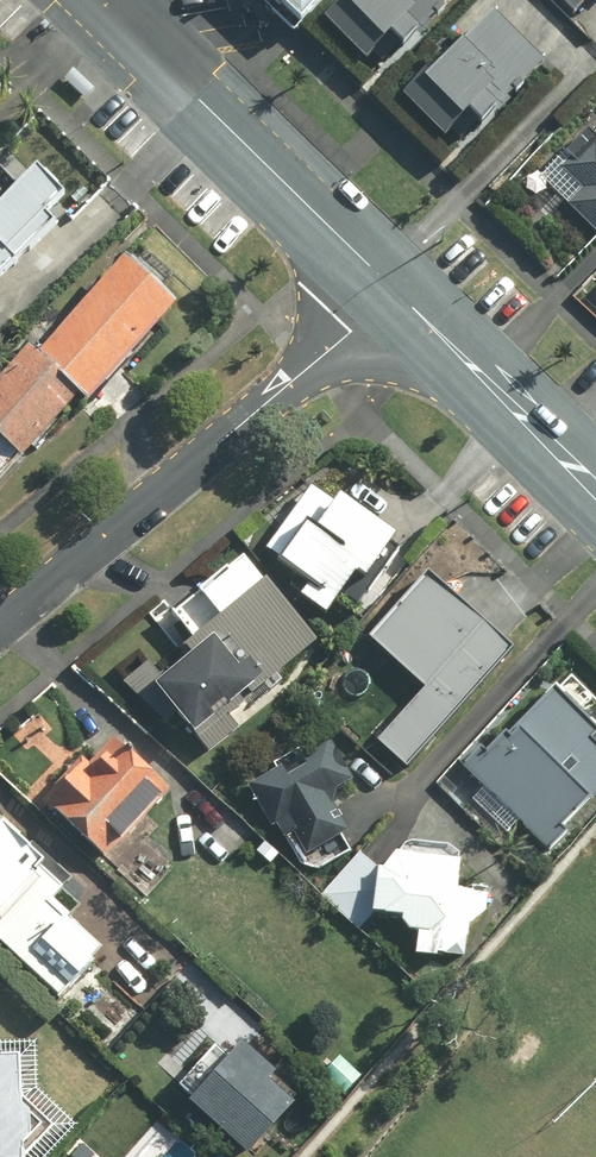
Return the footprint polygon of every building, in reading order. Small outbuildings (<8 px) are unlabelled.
[(338,21),(387,71),(461,0),(361,0),(338,21)] [(582,11),(592,0),(570,0),(582,11)] [(442,62),(411,92),(453,134),(479,109),(495,125),(522,100),(517,95),(552,61),(503,11),(446,66),(442,62)] [(568,165),(580,177),(562,195),(595,228),(595,136),(568,165)] [(46,167),(0,211),(0,285),(61,226),(52,217),(74,196),(46,167)] [(0,381),(0,477),(22,452),(28,458),(86,392),(98,403),(192,296),(139,249),(51,347),(39,337),(0,381)] [(373,575),(405,531),(349,490),(326,521),(318,515),(287,558),(318,581),(310,591),(335,609),(365,568),(373,575)] [(327,638),(250,554),(173,618),(200,648),(162,683),(207,732),(271,673),(279,682),(327,638)] [(522,644),(437,567),(374,636),(431,686),(384,738),(413,764),(522,644)] [(466,764),(551,850),(572,830),(569,827),(595,800),(595,691),(577,672),(565,684),(561,680),(491,748),(486,744),(466,764)] [(167,769),(123,730),(95,761),(90,755),(51,798),(116,857),(175,791),(160,777),(167,769)] [(313,757),(307,745),(278,761),(281,766),(252,781),(276,827),(284,823),(304,863),(326,869),(358,852),(346,833),(356,827),(341,802),(345,785),(363,776),(345,741),(313,757)] [(4,814),(0,818),(0,935),(63,998),(112,948),(59,895),(70,884),(51,865),(56,860),(7,811),(4,814)] [(418,927),(424,928),(422,952),(445,954),(445,950),(454,951),(476,934),(477,921),(479,921),(492,906),(494,892),(483,891),(483,888),(467,887),(470,856),(431,853),(404,849),(386,865),(386,869),(366,850),(324,893),(362,929),(382,909),(382,910),(411,912),(410,918),(418,927)] [(215,1047),(181,1084),(187,1089),(175,1102),(200,1124),(212,1111),(255,1152),(303,1100),(276,1074),(281,1068),(251,1041),(246,1047),(232,1062),(215,1047)] [(39,1147),(65,1119),(34,1087),(35,1057),(30,1053),(0,1053),(0,1156),(38,1156),(39,1147)]
